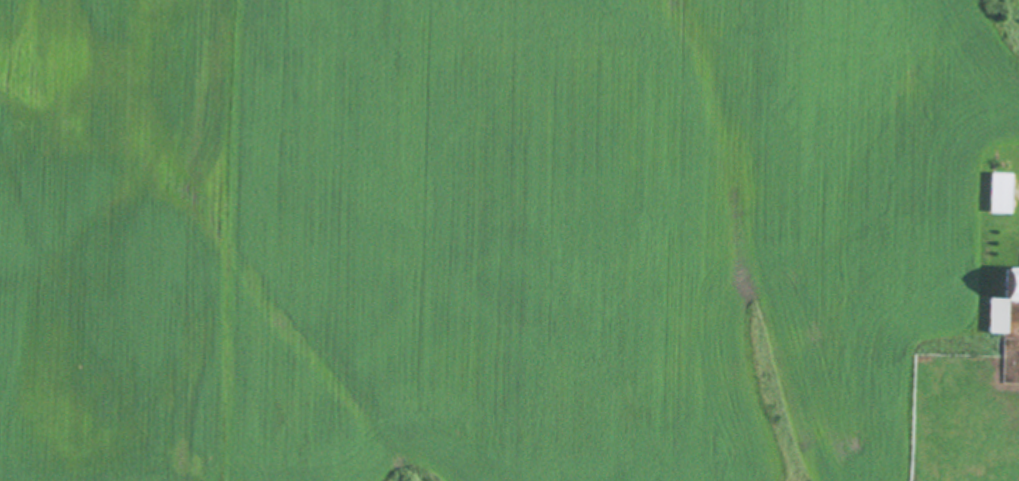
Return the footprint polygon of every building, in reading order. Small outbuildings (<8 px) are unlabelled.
[(1006,214),(984,214),(984,177),(1006,177),(1006,214)] [(1000,272),(1018,272),(1018,304),(1004,304),(1004,335),(983,335),(983,300),(1000,300),(1000,272)]
